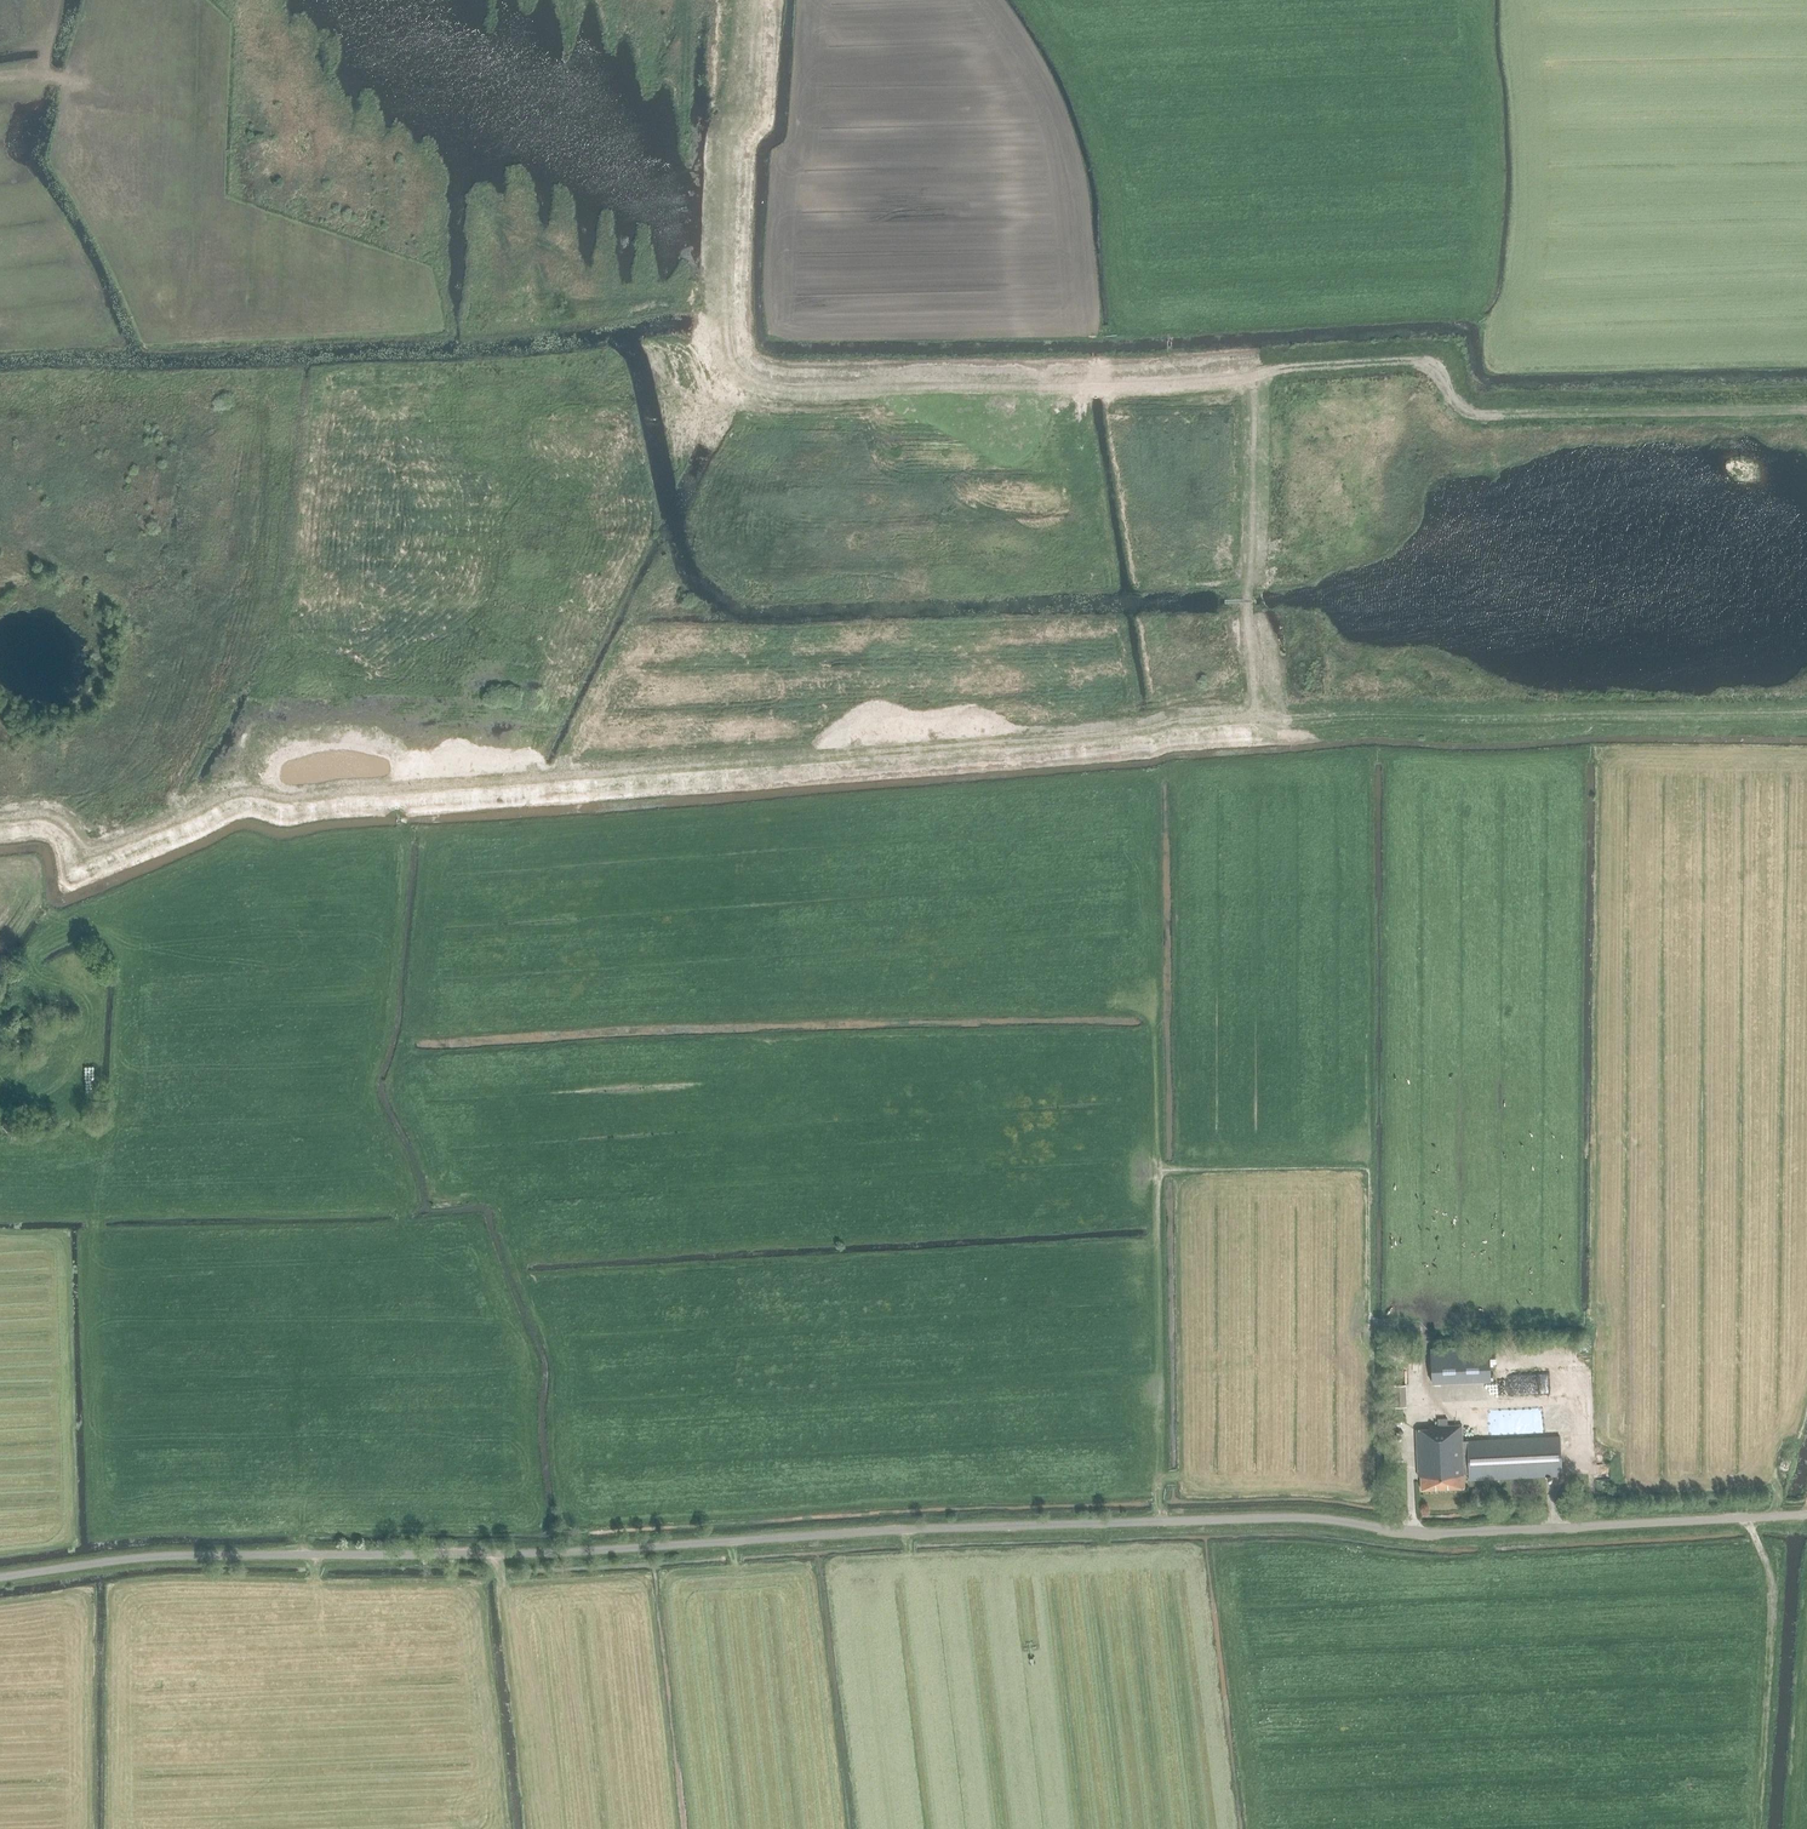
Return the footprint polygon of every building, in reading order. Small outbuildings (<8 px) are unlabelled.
[(1429,1349),(1431,1384),(1489,1381),(1488,1347),(1429,1349)] [(1405,1365),(1404,1357),(1392,1357),(1392,1365),(1405,1365)] [(1391,1408),(1405,1407),(1404,1386),(1390,1386),(1391,1408)] [(1402,1419),(1402,1408),(1394,1409),(1395,1419),(1402,1419)] [(1470,1480),(1561,1476),(1559,1436),(1461,1440),(1461,1425),(1446,1426),(1446,1419),(1436,1420),(1437,1426),(1428,1427),(1428,1429),(1415,1430),(1417,1477),(1420,1477),(1420,1491),(1465,1488),(1465,1475),(1469,1475),(1470,1480)]
